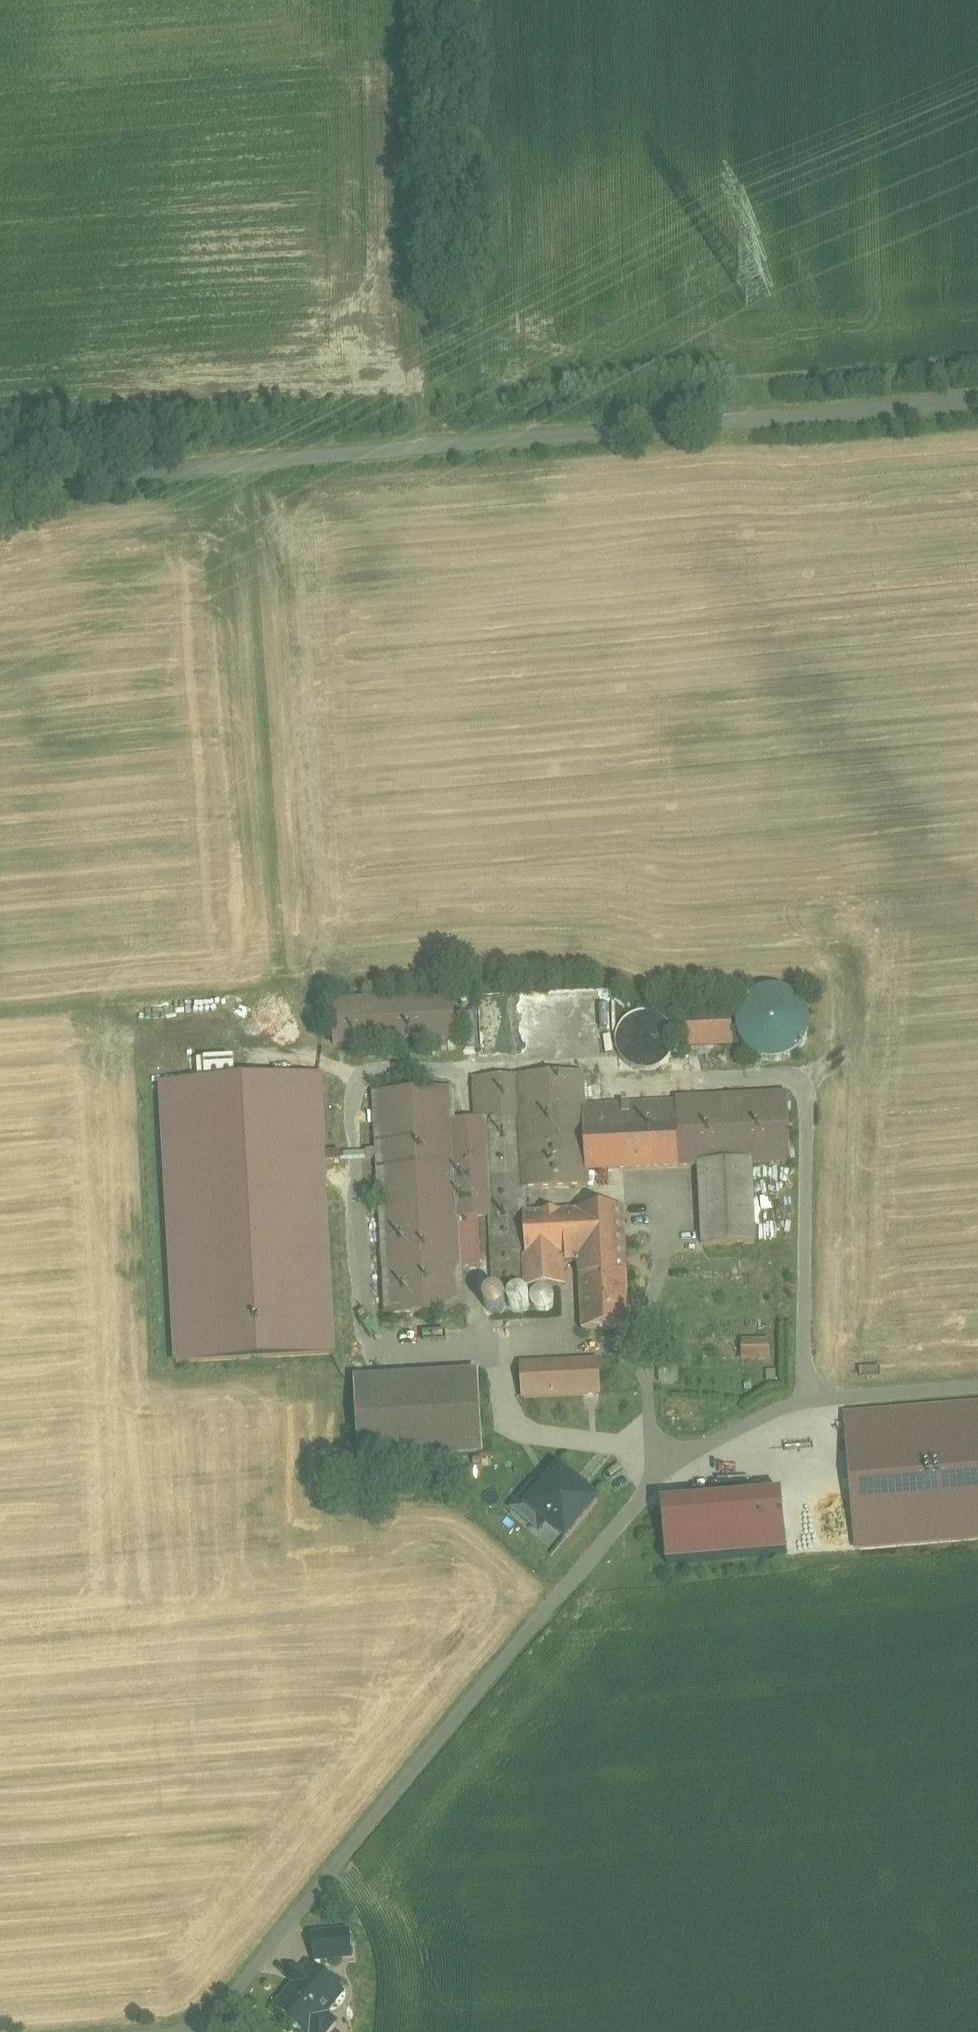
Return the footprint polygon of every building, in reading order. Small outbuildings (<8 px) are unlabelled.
[(742,1015),(740,1029),(744,1043),(752,1055),(765,1062),(779,1064),(793,1060),(804,1051),(811,1039),(813,1025),(809,1011),(801,999),(788,992),(774,990),(760,994),(749,1003),(742,1015)] [(453,998),(331,1004),(333,1045),(455,1038),(453,998)] [(733,1011),(688,1013),(690,1050),(735,1047),(733,1011)] [(654,1014),(650,1013),(644,1012),(637,1013),(632,1015),(628,1018),(625,1020),(622,1023),(620,1026),(619,1028),(618,1031),(617,1034),(616,1037),(616,1039),(616,1042),(616,1046),(617,1049),(618,1052),(619,1055),(621,1058),(624,1062),(628,1065),(632,1068),(636,1070),(642,1071),(647,1071),(653,1070),(657,1068),(660,1067),(662,1065),(665,1063),(668,1060),(671,1056),(673,1052),(674,1049),(674,1045),(675,1041),(674,1038),(674,1035),(673,1031),(672,1029),(670,1026),(669,1024),(666,1021),(663,1018),(658,1015),(654,1014)] [(583,1074),(475,1080),(477,1121),(521,1119),(524,1189),(589,1185),(588,1171),(586,1171),(583,1108),(585,1108),(583,1074)] [(316,1076),(162,1085),(178,1363),(329,1354),(324,1272),(251,1276),(244,1159),(321,1155),(316,1076)] [(452,1091),(375,1095),(387,1315),(464,1311),(462,1268),(480,1267),(477,1218),(491,1217),(496,1290),(528,1289),(528,1290),(563,1288),(561,1262),(580,1261),(594,1260),(593,1239),(625,1237),(624,1209),(525,1214),(524,1189),(521,1119),(477,1121),(453,1122),(452,1091)] [(787,1096),(672,1102),(672,1103),(677,1103),(680,1167),(700,1166),(700,1165),(751,1162),(751,1164),(790,1161),(787,1096)] [(585,1108),(583,1108),(586,1171),(588,1171),(680,1167),(677,1103),(672,1103),(585,1108)] [(751,1162),(700,1165),(700,1166),(704,1246),(755,1243),(751,1164),(751,1162)] [(625,1237),(593,1239),(594,1260),(580,1261),(580,1265),(578,1265),(578,1268),(580,1268),(583,1331),(630,1329),(625,1237)] [(545,1290),(543,1290),(540,1290),(537,1291),(535,1293),(533,1295),(532,1298),(531,1302),(532,1305),(532,1307),(533,1308),(535,1310),(536,1311),(538,1312),(541,1313),(543,1313),(546,1313),(549,1312),(551,1310),(553,1307),(554,1305),(554,1303),(555,1301),(554,1299),(554,1297),(553,1295),(551,1293),(549,1291),(547,1291),(545,1290)] [(523,1292),(521,1292),(518,1291),(515,1292),(513,1293),(512,1295),(510,1297),(509,1299),(509,1300),(508,1303),(509,1304),(509,1306),(510,1309),(512,1311),(514,1312),(517,1313),(520,1313),(522,1313),(526,1311),(527,1309),(529,1307),(530,1305),(530,1302),(530,1299),(528,1296),(527,1294),(525,1293),(523,1292)] [(768,1342),(752,1342),(752,1359),(769,1359),(768,1342)] [(597,1362),(523,1366),(524,1398),(599,1394),(597,1362)] [(478,1374),(356,1381),(361,1462),(483,1455),(478,1374)] [(847,1421),(859,1555),(977,1544),(977,1408),(847,1421)] [(559,1472),(530,1506),(529,1508),(530,1509),(564,1537),(566,1538),(567,1537),(595,1503),(596,1503),(597,1501),(595,1500),(584,1490),(587,1487),(576,1478),(573,1481),(561,1472),(560,1470),(558,1472),(559,1472)] [(677,1564),(799,1557),(796,1495),(674,1502),(677,1564)] [(666,1559),(675,1558),(674,1505),(665,1505),(666,1559)] [(313,1936),(316,1960),(351,1956),(349,1932),(313,1936)] [(277,2009),(305,2031),(322,2031),(332,2020),(325,2014),(342,1993),(311,1968),(277,2009)]
